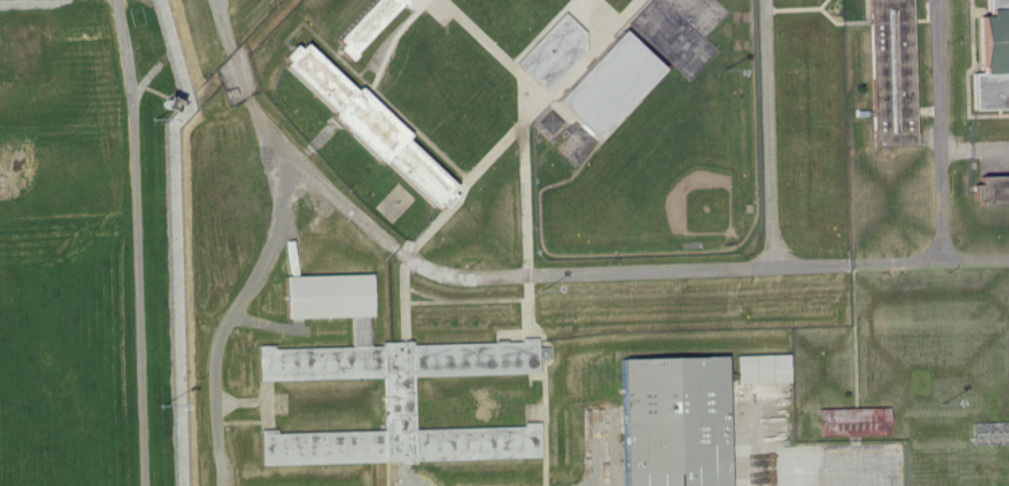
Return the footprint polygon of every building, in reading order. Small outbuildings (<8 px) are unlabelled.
[(873,148),(915,147),(913,0),(870,0),(873,148)] [(988,15),(985,15),(985,73),(975,73),(975,110),(1008,109),(1008,0),(988,0),(988,15)] [(373,346),(372,275),(287,276),(288,319),(352,318),(353,347),(259,348),(259,381),(383,379),(383,431),(261,433),(261,465),(501,461),(523,446),(529,446),(529,439),(524,431),(518,432),(512,423),(512,417),(507,409),(494,409),(484,395),(484,376),(537,375),(537,342),(413,344),(411,342),(385,343),(380,346),(373,346)] [(791,384),(791,356),(739,356),(739,384),(791,384)] [(628,485),(731,485),(728,357),(625,359),(628,485)] [(822,437),(891,436),(891,409),(822,409),(822,437)]
